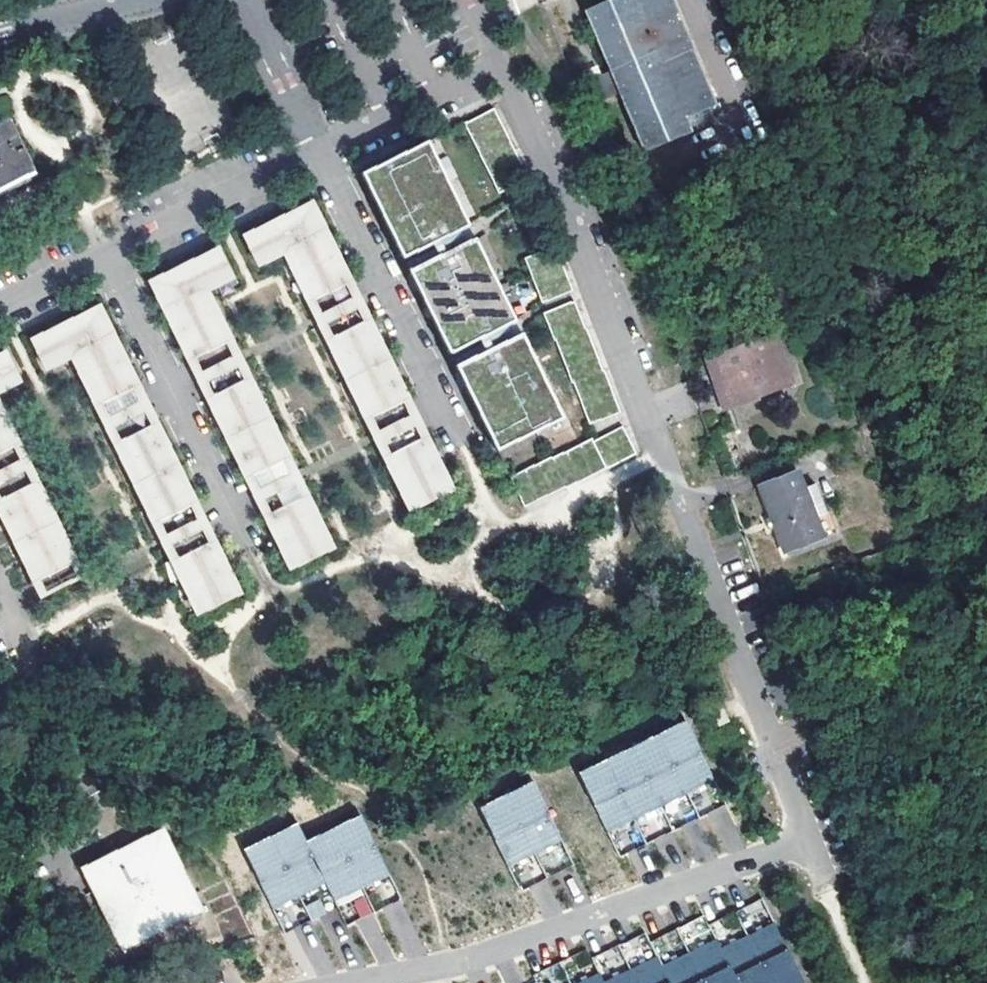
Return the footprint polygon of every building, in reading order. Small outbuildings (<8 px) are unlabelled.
[(585,9),(644,153),(694,132),(690,122),(688,119),(718,104),(673,0),(606,0),(585,9)] [(720,109),(718,104),(688,119),(690,122),(720,109)] [(493,108),(464,123),(498,193),(528,178),(493,108)] [(1,123),(0,123),(0,190),(27,177),(1,123)] [(468,225),(427,140),(360,172),(401,257),(468,225)] [(306,207),(243,238),(255,262),(285,247),(412,507),(444,491),(306,207)] [(474,236),(407,268),(448,353),(514,321),(474,236)] [(555,246),(524,258),(541,303),(572,291),(555,246)] [(228,275),(217,251),(154,281),(292,565),(325,549),(198,289),(228,275)] [(574,300),(542,312),(553,340),(557,339),(590,424),(620,412),(604,369),(602,370),(586,328),(585,328),(574,300)] [(93,311),(30,341),(42,365),(73,350),(200,611),(232,595),(93,311)] [(772,330),(764,333),(782,386),(790,383),(772,330)] [(453,365),(494,449),(561,417),(520,332),(453,365)] [(764,333),(713,351),(722,378),(711,382),(721,409),(728,406),(782,386),(764,333)] [(713,351),(702,355),(711,382),(722,378),(713,351)] [(0,356),(0,386),(16,378),(4,354),(0,356)] [(721,409),(729,431),(736,429),(728,406),(721,409)] [(8,522),(28,563),(43,593),(76,577),(0,423),(0,505),(8,522)] [(551,456),(510,476),(524,506),(564,486),(565,488),(636,454),(623,426),(593,441),(591,438),(551,458),(551,456)] [(822,537),(808,502),(797,472),(758,486),(783,552),(822,537)] [(823,496),(808,502),(822,537),(836,532),(823,496)] [(729,722),(721,705),(712,709),(720,726),(729,722)] [(681,715),(653,728),(687,796),(714,782),(681,715)] [(653,728),(627,741),(661,809),(687,796),(653,728)] [(627,741),(600,754),(634,822),(661,809),(627,741)] [(608,835),(634,822),(600,754),(574,767),(608,835)] [(528,775),(502,787),(536,858),(562,845),(528,775)] [(508,871),(536,858),(502,787),(474,801),(508,871)] [(719,854),(741,847),(728,805),(706,812),(719,854)] [(354,808),(328,821),(362,891),(389,878),(354,808)] [(291,818),(264,831),(298,900),(325,887),(299,835),(291,818)] [(334,905),(362,891),(328,821),(299,835),(325,887),(334,905)] [(164,829),(81,870),(121,949),(202,908),(164,829)] [(272,913),(298,900),(264,831),(238,844),(272,913)] [(736,911),(745,928),(768,915),(759,899),(736,911)] [(749,939),(770,982),(803,982),(775,926),(749,939)] [(749,939),(720,953),(735,982),(770,982),(749,939)] [(690,956),(703,982),(735,982),(720,953),(716,944),(690,956)] [(690,956),(662,970),(669,982),(703,982),(690,956)] [(631,973),(636,982),(669,982),(662,970),(657,960),(631,973)] [(631,973),(610,982),(636,982),(631,973)]
